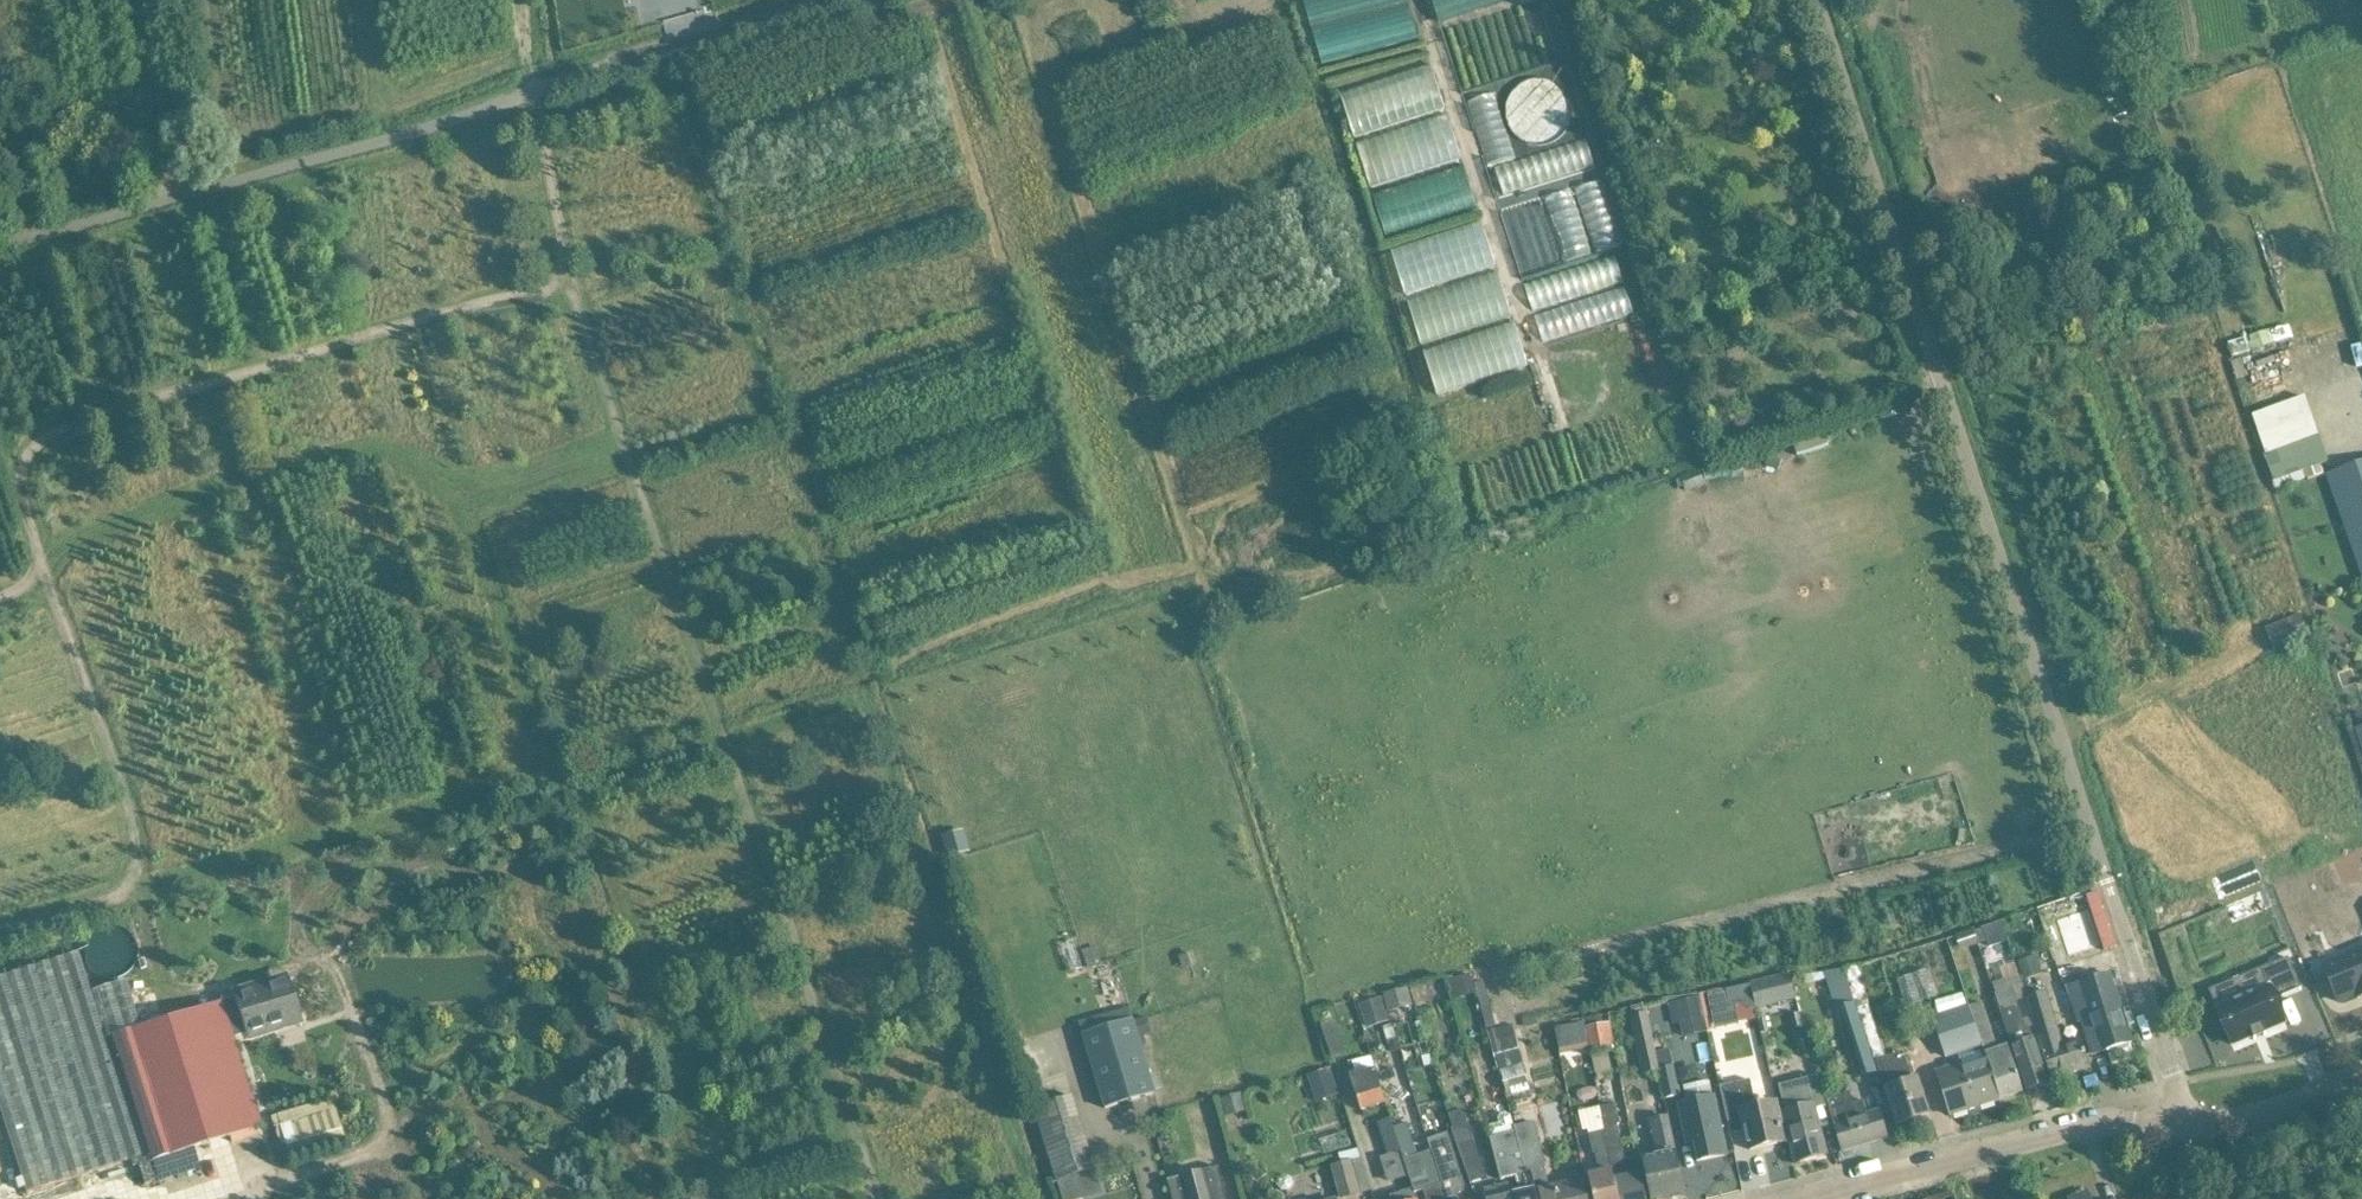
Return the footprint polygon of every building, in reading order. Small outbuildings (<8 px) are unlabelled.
[(1402,95),(1456,76),(1451,61),(1368,90),(1376,113),(1405,103),(1402,95)] [(1466,106),(1376,127),(1382,154),(1473,132),(1466,106)] [(2253,141),(2267,138),(2264,121),(2250,124),(2253,141)] [(1502,216),(1441,231),(1445,251),(1507,236),(1502,216)] [(1512,258),(1424,285),(1438,329),(1510,307),(1527,302),(1523,287),(1521,288),(1512,258)] [(2271,483),(2327,464),(2304,397),(2252,415),(2266,457),(2262,458),(2271,483)] [(2328,475),(2361,574),(2361,463),(2328,475)] [(2271,631),(2266,633),(2274,652),(2279,650),(2308,638),(2300,618),(2271,631)] [(2097,937),(2088,909),(2057,919),(2067,947),(2097,937)] [(2009,941),(2002,921),(1982,927),(1989,948),(2009,941)] [(1960,949),(1977,943),(1973,930),(1955,935),(1960,949)] [(2322,967),(2337,1002),(2356,994),(2358,999),(2361,997),(2361,951),(2322,967)] [(234,1048),(220,1004),(220,1003),(105,1039),(78,953),(0,976),(0,1117),(23,1193),(130,1161),(132,1167),(138,1165),(144,1186),(199,1169),(193,1150),(260,1129),(234,1048)] [(2035,956),(2017,962),(2022,977),(2040,971),(2035,956)] [(2268,988),(2217,1009),(2232,1046),(2253,1038),(2254,1042),(2256,1041),(2255,1037),(2263,1033),(2264,1037),(2266,1036),(2265,1033),(2285,1024),(2275,1001),(2273,995),(2299,984),(2288,958),(2260,970),(2268,988)] [(1875,1074),(1842,967),(1824,973),(1857,1079),(1875,1074)] [(220,1004),(234,1048),(306,1024),(289,972),(232,991),(235,999),(220,1004)] [(1487,1031),(1475,985),(1474,985),(1471,975),(1458,978),(1457,974),(1446,978),(1453,1002),(1476,995),(1487,1031)] [(136,975),(108,980),(111,996),(139,990),(136,975)] [(2110,975),(2087,982),(2067,989),(2078,1023),(2081,1022),(2085,1033),(2092,1055),(2132,1042),(2110,975)] [(1790,976),(1751,985),(1756,1009),(1795,1000),(1790,976)] [(1436,980),(1412,986),(1417,1004),(1440,998),(1436,980)] [(1523,1063),(1515,1036),(1511,1025),(1498,1029),(1484,982),(1475,985),(1487,1031),(1486,1031),(1498,1071),(1523,1063)] [(1756,1009),(1751,985),(1726,991),(1729,1001),(1734,1004),(1741,1002),(1743,1006),(1750,1010),(1756,1009)] [(1408,988),(1383,994),(1388,1012),(1413,1006),(1408,988)] [(2048,1083),(2040,1061),(2033,1038),(2031,1039),(2028,1030),(2025,1031),(2012,990),(1995,996),(2027,1091),(2048,1083)] [(2046,992),(2025,999),(2051,1079),(2090,1067),(2081,1040),(2063,1045),(2046,992)] [(1382,998),(1359,1005),(1367,1029),(1389,1022),(1382,998)] [(1706,1033),(1698,998),(1668,1004),(1673,1025),(1680,1023),(1683,1037),(1706,1033)] [(1866,999),(1856,1003),(1874,1060),(1885,1057),(1866,999)] [(1645,1005),(1631,1009),(1633,1016),(1629,1017),(1643,1075),(1658,1072),(1657,1069),(1659,1068),(1645,1005)] [(1665,1032),(1661,1006),(1648,1008),(1652,1034),(1665,1032)] [(1967,1006),(1931,1018),(1944,1059),(1957,1055),(1962,1071),(1946,1076),(1945,1071),(1937,1073),(1943,1093),(1950,1116),(1999,1100),(1970,1013),(1969,1013),(1967,1006)] [(1079,1024),(1104,1109),(1154,1094),(1129,1009),(1079,1024)] [(1970,1013),(1999,1100),(2023,1092),(2008,1048),(1991,1054),(1988,1043),(1992,1042),(1982,1009),(1970,1013)] [(1800,1013),(1792,1015),(1795,1029),(1804,1027),(1800,1013)] [(1766,1018),(1758,1020),(1762,1034),(1769,1032),(1766,1018)] [(1584,1024),(1589,1050),(1590,1050),(1590,1051),(1614,1047),(1610,1023),(1585,1028),(1584,1024)] [(1560,1055),(1589,1050),(1584,1024),(1555,1029),(1560,1055)] [(1393,1025),(1383,1028),(1388,1045),(1397,1042),(1393,1025)] [(1065,1041),(1064,1029),(1039,1030),(1039,1042),(1065,1041)] [(1722,1034),(1705,1042),(1711,1056),(1728,1048),(1722,1034)] [(1807,1038),(1799,1040),(1802,1053),(1810,1051),(1807,1038)] [(1044,1054),(1048,1067),(1068,1062),(1065,1048),(1044,1054)] [(1386,1103),(1379,1080),(1371,1057),(1349,1063),(1353,1075),(1351,1076),(1361,1111),(1386,1103)] [(1522,1064),(1500,1071),(1508,1097),(1530,1090),(1522,1064)] [(1659,1068),(1657,1069),(1658,1072),(1664,1099),(1680,1096),(1673,1065),(1659,1068)] [(1308,1076),(1316,1102),(1339,1095),(1330,1068),(1308,1076)] [(1785,1112),(1784,1112),(1797,1163),(1826,1155),(1814,1111),(1826,1108),(1818,1077),(1779,1087),(1785,1112)] [(1930,1117),(1923,1094),(1918,1079),(1885,1089),(1898,1127),(1930,1117)] [(1720,1087),(1726,1112),(1731,1135),(1746,1132),(1750,1150),(1785,1142),(1776,1103),(1756,1107),(1750,1080),(1720,1087)] [(1727,1156),(1715,1098),(1713,1098),(1709,1081),(1685,1086),(1688,1103),(1680,1105),(1686,1135),(1693,1133),(1699,1160),(1697,1160),(1697,1162),(1727,1156)] [(348,1089),(288,1107),(299,1142),(359,1124),(348,1089)] [(1887,1137),(1879,1115),(1879,1113),(1867,1117),(1862,1102),(1853,1105),(1849,1093),(1826,1101),(1843,1152),(1887,1137)] [(1073,1097),(1034,1109),(1056,1182),(1096,1170),(1073,1097)] [(1641,1174),(1637,1157),(1624,1160),(1616,1125),(1620,1124),(1616,1105),(1600,1108),(1604,1129),(1604,1132),(1612,1171),(1619,1198),(1646,1198),(1641,1174)] [(1488,1127),(1490,1138),(1492,1146),(1500,1181),(1517,1177),(1521,1194),(1513,1196),(1514,1198),(1537,1198),(1532,1174),(1526,1175),(1516,1133),(1514,1133),(1510,1116),(1506,1114),(1500,1115),(1498,1120),(1499,1124),(1488,1127)] [(1637,1157),(1641,1174),(1646,1198),(1686,1198),(1668,1116),(1648,1121),(1656,1153),(1637,1157)] [(1390,1120),(1378,1124),(1387,1150),(1389,1156),(1401,1152),(1393,1129),(1390,1120)] [(1340,1142),(1368,1135),(1364,1122),(1337,1129),(1340,1142)] [(1516,1133),(1526,1175),(1532,1174),(1537,1198),(1588,1198),(1584,1180),(1552,1188),(1549,1188),(1545,1170),(1546,1170),(1536,1123),(1515,1128),(1516,1133)] [(1468,1124),(1453,1129),(1471,1184),(1486,1179),(1468,1124)] [(1612,1171),(1604,1132),(1588,1136),(1593,1155),(1596,1154),(1600,1174),(1589,1177),(1594,1198),(1619,1198),(1612,1171)] [(1431,1151),(1446,1198),(1459,1198),(1456,1189),(1465,1186),(1448,1134),(1427,1141),(1431,1151)] [(1370,1191),(1357,1150),(1339,1155),(1342,1165),(1333,1167),(1342,1198),(1370,1191)] [(1431,1151),(1404,1160),(1407,1171),(1413,1189),(1414,1194),(1423,1191),(1426,1198),(1446,1198),(1431,1151)] [(1218,1167),(1168,1181),(1173,1198),(1226,1198),(1218,1167)] [(1513,1196),(1511,1197),(1508,1185),(1485,1191),(1487,1198),(1514,1198),(1513,1196)] [(1414,1194),(1413,1189),(1390,1197),(1391,1198),(1416,1198),(1414,1194)]
